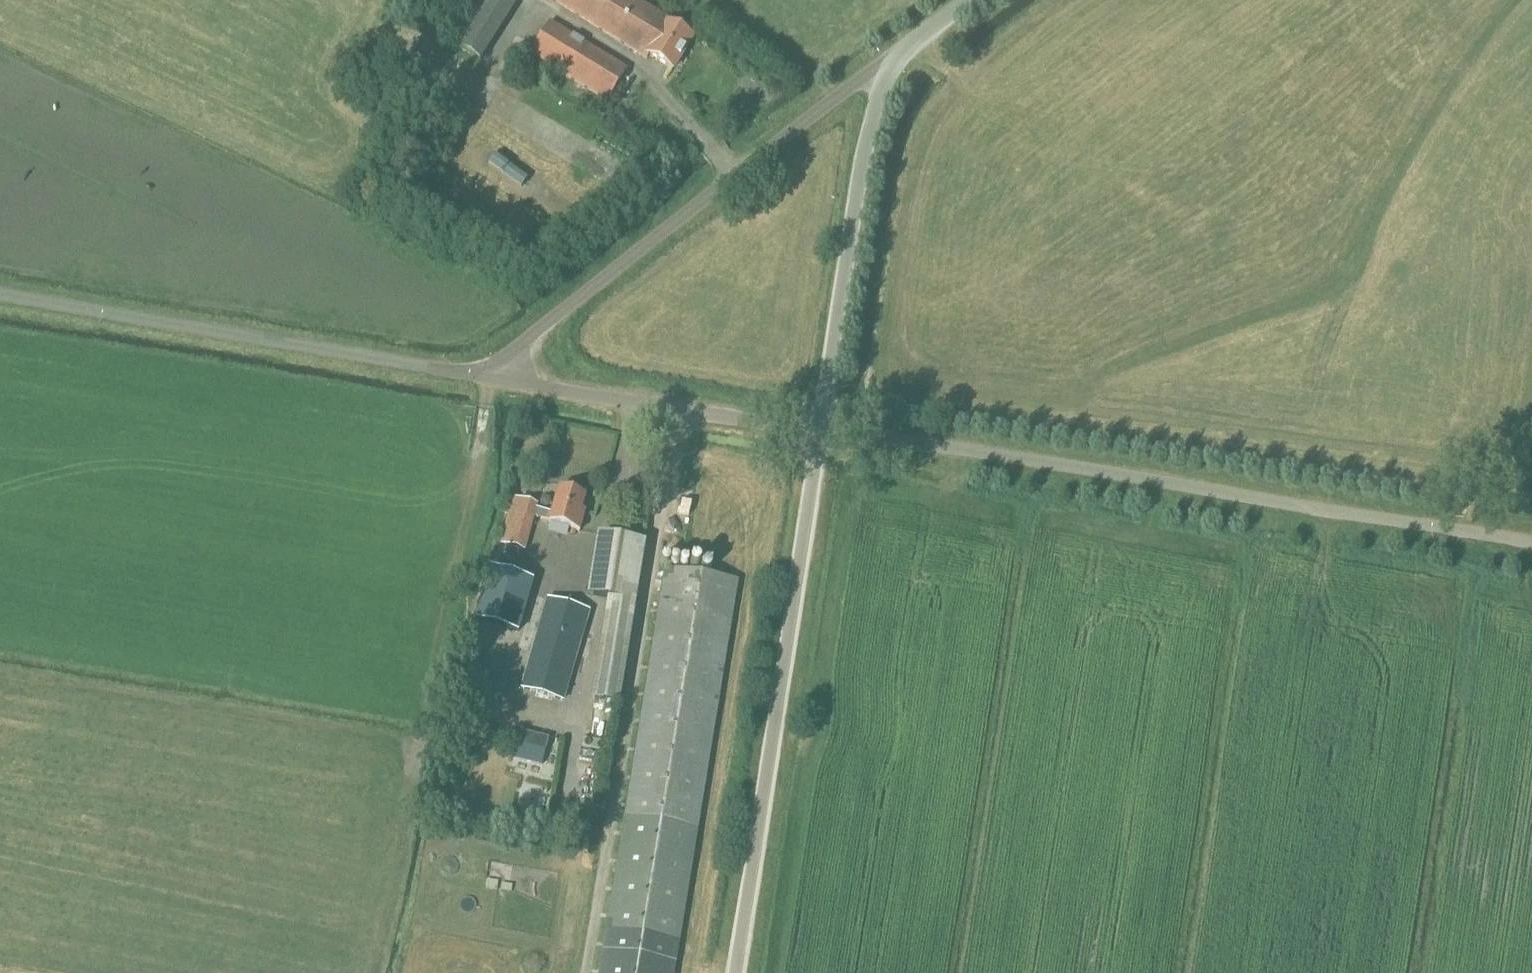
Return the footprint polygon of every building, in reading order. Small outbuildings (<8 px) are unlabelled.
[(467,16),(477,0),(442,0),(467,16)] [(517,4),(511,0),(485,0),(454,47),(479,63),(517,4)] [(691,40),(668,26),(670,22),(633,0),(548,0),(648,60),(650,57),(672,71),(691,40)] [(608,104),(628,71),(550,23),(530,57),(608,104)] [(579,533),(586,512),(582,511),(585,497),(558,490),(551,513),(537,509),(538,505),(513,497),(500,544),(525,551),(535,517),(548,521),(548,524),(579,533)] [(596,535),(586,596),(607,599),(635,603),(645,543),(642,542),(637,541),(636,541),(596,535)] [(475,616),(475,620),(483,622),(519,633),(534,582),(502,572),(489,569),(482,594),(475,616)] [(596,972),(670,972),(735,581),(665,569),(596,972)] [(564,700),(590,612),(549,600),(524,688),(564,700)] [(634,605),(610,602),(597,694),(620,697),(634,605)] [(519,730),(516,744),(544,751),(548,738),(519,730)]
